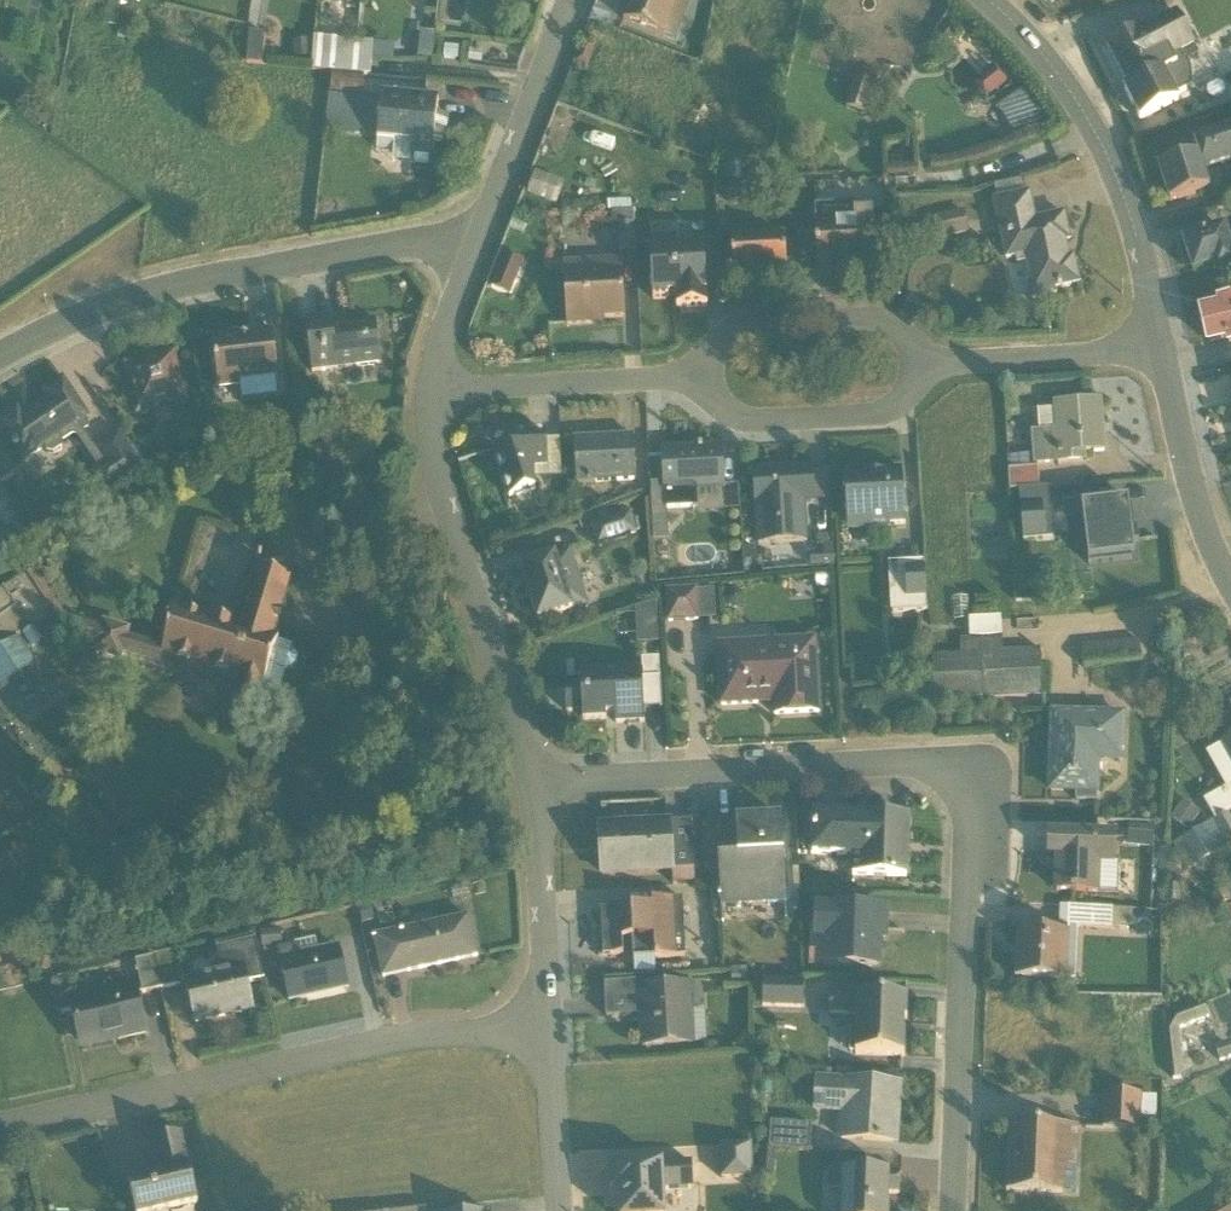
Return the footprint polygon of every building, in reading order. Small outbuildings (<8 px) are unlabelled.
[(691,0),(633,0),(624,22),(675,42),(691,0)] [(1129,81),(1133,89),(1124,94),(1139,123),(1178,102),(1175,99),(1192,91),(1191,73),(1184,64),(1180,57),(1193,50),(1175,16),(1141,34),(1139,30),(1105,48),(1124,84),(1129,81)] [(958,32),(949,25),(935,42),(944,49),(958,32)] [(264,35),(249,34),(245,64),(261,66),(264,35)] [(393,47),(314,40),(310,70),(370,75),(371,60),(391,61),(393,47)] [(994,70),(974,85),(987,101),(1006,86),(994,70)] [(364,75),(328,72),(326,92),(362,95),(364,75)] [(876,89),(855,82),(845,111),(866,118),(876,89)] [(1021,91),(994,108),(1013,139),(1044,128),(1021,91)] [(381,92),(376,150),(393,151),(392,161),(432,164),(433,144),(445,145),(447,119),(435,118),(437,97),(381,92)] [(358,134),(361,100),(327,98),(324,131),(358,134)] [(571,158),(600,168),(612,130),(584,121),(571,158)] [(1188,140),(1194,159),(1158,171),(1170,204),(1210,190),(1204,173),(1230,164),(1230,126),(1188,140)] [(773,180),(772,164),(763,164),(763,157),(721,160),(722,183),(773,180)] [(557,200),(562,178),(535,172),(530,193),(557,200)] [(1063,216),(1036,221),(1030,193),(1025,194),(1022,181),(993,187),(996,200),(991,202),(1004,262),(1022,258),(1027,282),(1025,282),(1029,301),(1056,295),(1055,290),(1078,285),(1072,258),(1068,259),(1064,243),(1069,242),(1063,216)] [(757,186),(728,187),(729,203),(758,201),(757,186)] [(608,201),(608,211),(628,211),(628,201),(608,201)] [(870,205),(814,208),(818,276),(838,274),(838,265),(858,264),(858,268),(874,268),(870,205)] [(636,250),(633,210),(628,211),(615,212),(619,252),(636,250)] [(964,212),(932,220),(937,241),(969,233),(964,212)] [(1230,250),(1224,231),(1181,244),(1190,274),(1211,268),(1213,276),(1230,271),(1230,250)] [(784,238),(731,240),(733,281),(786,278),(784,238)] [(703,242),(648,245),(651,300),(675,299),(675,308),(707,306),(703,242)] [(523,262),(504,254),(491,288),(510,295),(523,262)] [(619,260),(561,263),(565,327),(589,326),(588,319),(622,318),(619,260)] [(1230,343),(1230,301),(1218,304),(1219,309),(1201,314),(1209,343),(1226,339),(1228,344),(1230,343)] [(305,321),(311,373),(380,365),(376,322),(351,325),(352,329),(332,332),(330,318),(305,321)] [(253,340),(212,344),(217,391),(240,388),(241,400),(276,396),(274,380),(277,379),(272,331),(252,334),(253,340)] [(181,387),(173,357),(148,363),(139,359),(123,363),(126,382),(133,383),(135,394),(131,400),(135,416),(153,414),(158,408),(189,403),(186,390),(181,387)] [(61,382),(44,393),(50,401),(21,420),(16,412),(0,423),(0,426),(25,463),(44,451),(49,458),(93,427),(61,382)] [(1058,433),(1048,434),(1051,464),(1081,461),(1081,454),(1100,452),(1097,419),(1095,419),(1093,403),(1055,407),(1058,433)] [(88,475),(98,490),(85,499),(90,507),(144,470),(118,433),(87,454),(98,469),(88,475)] [(492,446),(495,456),(500,471),(509,500),(536,492),(534,470),(547,468),(545,436),(529,437),(529,433),(509,434),(509,438),(494,439),(494,446),(492,446)] [(1027,446),(1018,447),(1017,437),(1005,438),(1010,492),(1022,491),(1038,489),(1036,470),(1029,471),(1027,446)] [(634,438),(574,442),(577,486),(636,482),(634,438)] [(721,450),(663,453),(665,510),(697,509),(696,494),(723,493),(721,450)] [(811,470),(753,474),(757,546),(807,544),(805,507),(813,506),(811,470)] [(904,527),(901,473),(866,476),(866,472),(844,473),(848,534),(890,531),(889,528),(904,527)] [(1051,540),(1047,491),(1018,493),(1022,542),(1051,540)] [(1125,501),(1080,508),(1087,562),(1132,556),(1130,542),(1136,541),(1131,506),(1125,507),(1125,501)] [(629,515),(591,528),(598,548),(635,535),(629,515)] [(806,557),(806,572),(824,571),(834,570),(833,556),(832,542),(822,543),(823,556),(806,557)] [(570,552),(518,570),(537,625),(589,608),(570,552)] [(926,611),(923,564),(887,566),(889,613),(926,611)] [(0,595),(0,691),(3,695),(44,669),(34,653),(72,628),(36,572),(0,595)] [(237,714),(257,721),(297,598),(254,584),(237,636),(176,615),(162,660),(246,687),(237,714)] [(713,592),(665,595),(666,624),(714,621),(713,592)] [(965,599),(954,600),(954,623),(967,622),(965,599)] [(658,605),(637,605),(638,643),(659,642),(658,605)] [(1043,696),(1040,652),(1002,655),(1000,620),(994,620),(994,611),(972,612),(971,612),(971,622),(968,622),(969,639),(959,640),(960,656),(930,658),(933,703),(1038,696),(1043,696)] [(1138,641),(1081,646),(1083,668),(1140,663),(1138,641)] [(816,642),(719,645),(721,705),(772,703),(772,720),(819,718),(816,642)] [(616,728),(643,727),(641,680),(659,679),(658,661),(640,662),(640,668),(616,669),(616,676),(581,677),(581,686),(564,687),(566,714),(581,713),(581,720),(615,719),(616,728)] [(1123,765),(1124,720),(1052,718),(1050,794),(1074,794),(1074,804),(1099,804),(1100,765),(1123,765)] [(1204,756),(1223,790),(1202,802),(1213,823),(1228,815),(1230,813),(1230,741),(1204,756)] [(1186,870),(1230,845),(1230,821),(1228,815),(1213,823),(1172,846),(1186,870)] [(908,822),(814,819),(813,861),(850,862),(850,878),(906,880),(908,822)] [(785,908),(780,822),(738,825),(741,861),(716,862),(719,912),(785,908)] [(600,828),(602,876),(693,872),(691,824),(600,828)] [(1152,828),(1127,828),(1127,841),(1151,841),(1152,828)] [(1115,838),(1048,837),(1048,858),(1056,858),(1055,894),(1099,895),(1100,869),(1115,869),(1115,838)] [(651,909),(601,911),(603,957),(621,956),(620,942),(631,942),(632,961),(685,959),(682,901),(651,903),(651,909)] [(881,913),(814,910),(813,939),(809,939),(807,969),(879,972),(881,913)] [(1067,935),(1016,933),(1013,980),(1076,983),(1079,930),(1127,932),(1128,913),(1059,910),(1058,928),(1067,929),(1067,935)] [(468,918),(374,939),(382,979),(476,958),(468,918)] [(279,952),(289,1002),(347,990),(339,948),(316,953),(314,941),(294,945),(295,949),(279,952)] [(187,982),(196,1024),(252,1011),(246,987),(263,983),(254,942),(214,951),(219,975),(187,982)] [(172,956),(153,959),(160,991),(178,987),(172,956)] [(160,991),(153,959),(135,963),(141,994),(160,991)] [(804,983),(763,982),(763,1011),(803,1012),(804,983)] [(698,986),(640,989),(641,999),(604,1000),(605,1020),(641,1019),(643,1049),(701,1047),(698,986)] [(69,1001),(79,1049),(145,1036),(136,988),(69,1001)] [(1220,1026),(1230,1022),(1230,991),(1210,999),(1220,1026)] [(905,1059),(906,1019),(907,1001),(830,999),(829,1017),(854,1018),(854,1034),(849,1034),(848,1057),(905,1059)] [(1163,1027),(1183,1076),(1230,1056),(1230,1047),(1227,1037),(1215,1042),(1202,1010),(1163,1027)] [(900,1087),(815,1082),(813,1116),(839,1118),(838,1141),(893,1145),(895,1115),(898,1115),(900,1087)] [(1141,1097),(1104,1095),(1101,1138),(1139,1140),(1141,1097)] [(812,1129),(771,1126),(769,1152),(775,1153),(810,1155),(812,1129)] [(1074,1196),(1077,1131),(1010,1129),(1008,1194),(1074,1196)] [(135,1210),(185,1210),(201,1207),(185,1137),(149,1145),(157,1180),(129,1186),(135,1210)] [(773,1178),(775,1153),(769,1152),(760,1152),(759,1177),(773,1178)] [(618,1210),(665,1210),(664,1192),(692,1191),(690,1165),(609,1170),(610,1197),(617,1196),(618,1210)] [(899,1176),(841,1174),(839,1210),(888,1210),(888,1197),(898,1197),(899,1176)]
